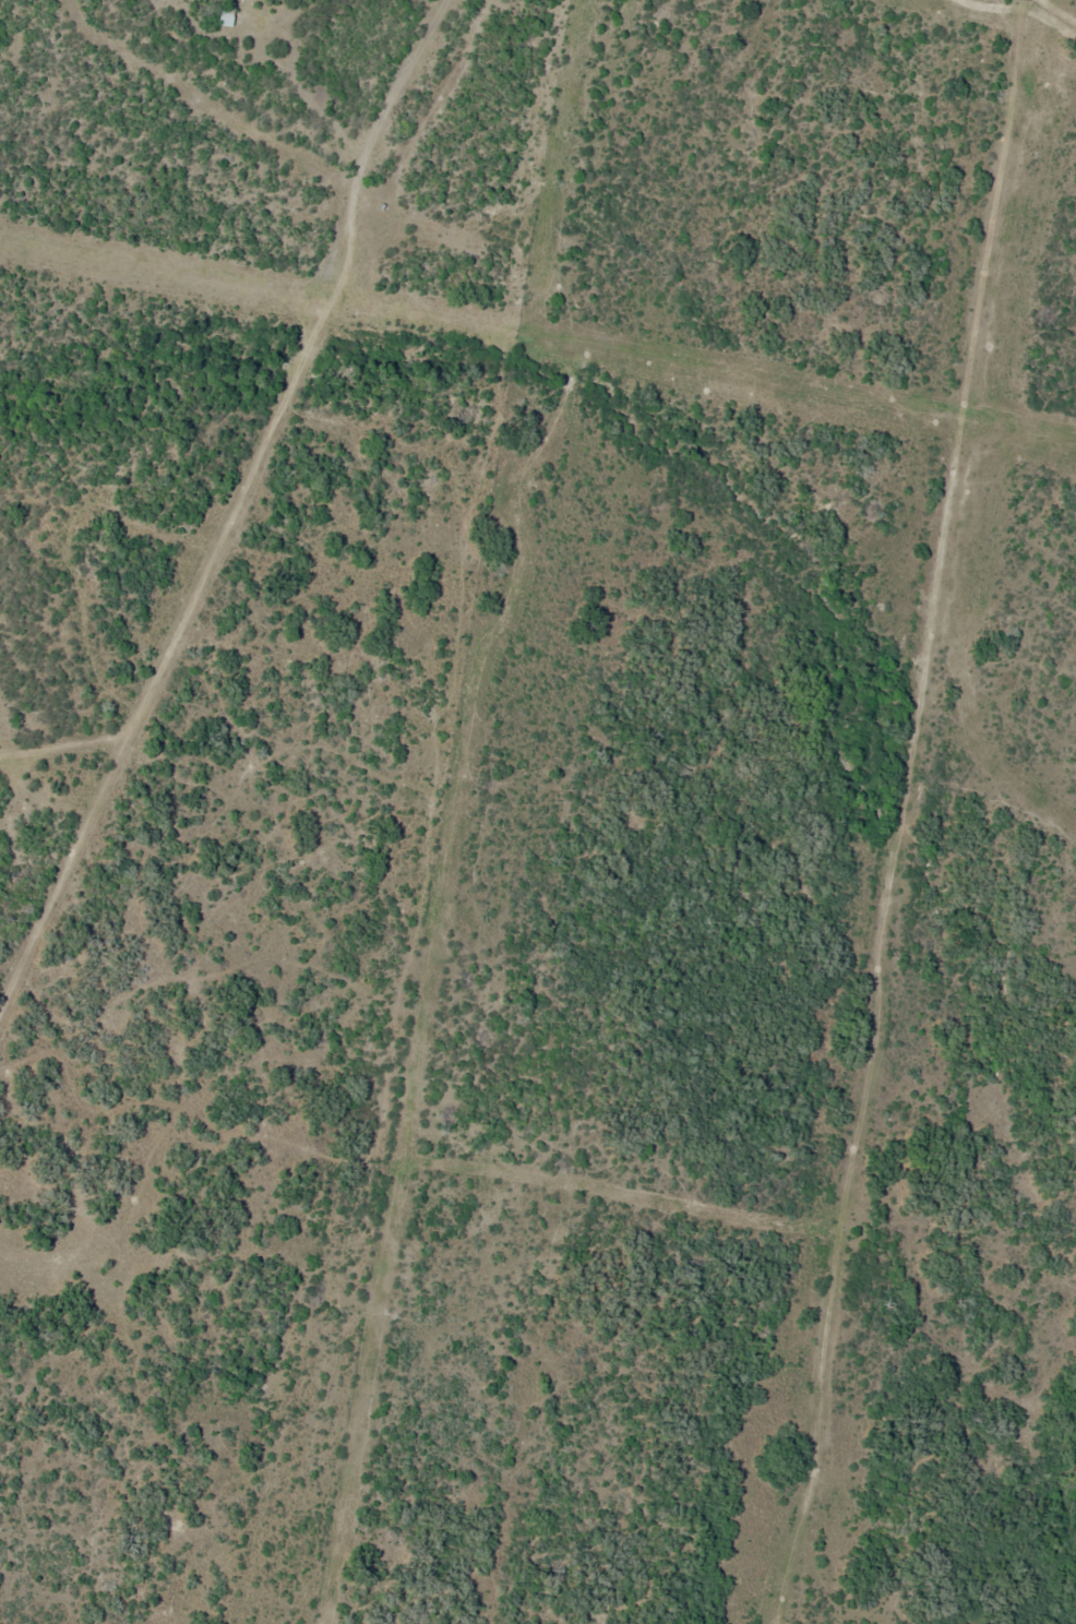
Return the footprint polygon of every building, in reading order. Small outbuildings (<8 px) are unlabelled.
[(220,27),(236,27),(236,9),(220,9),(220,27)]
